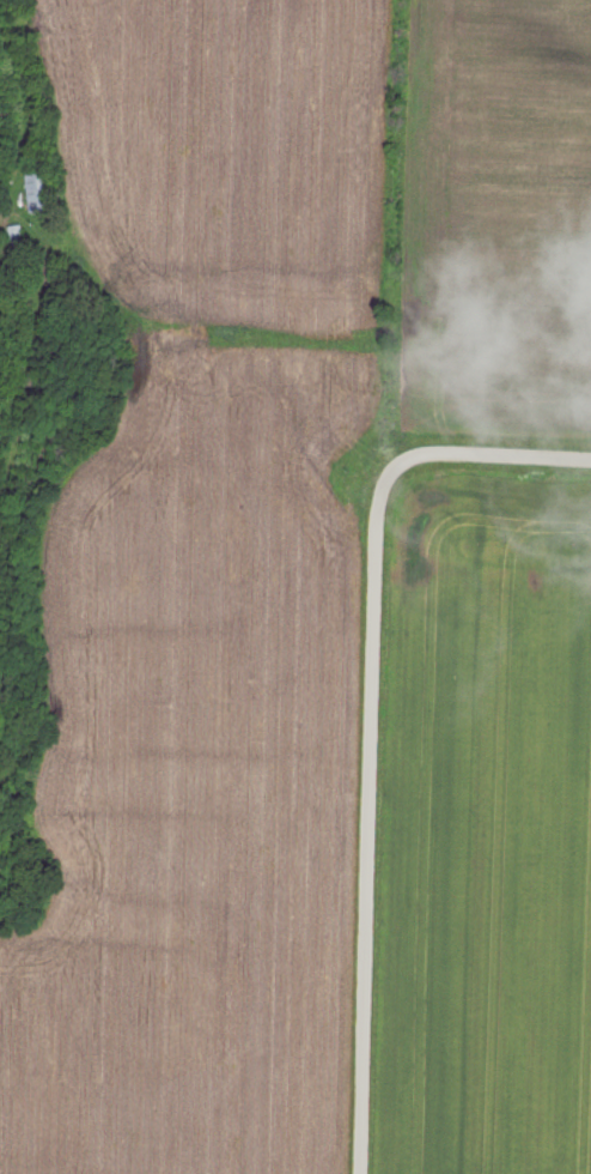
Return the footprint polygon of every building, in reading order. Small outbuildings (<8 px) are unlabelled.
[(28,214),(51,212),(47,173),(24,175),(28,214)]
